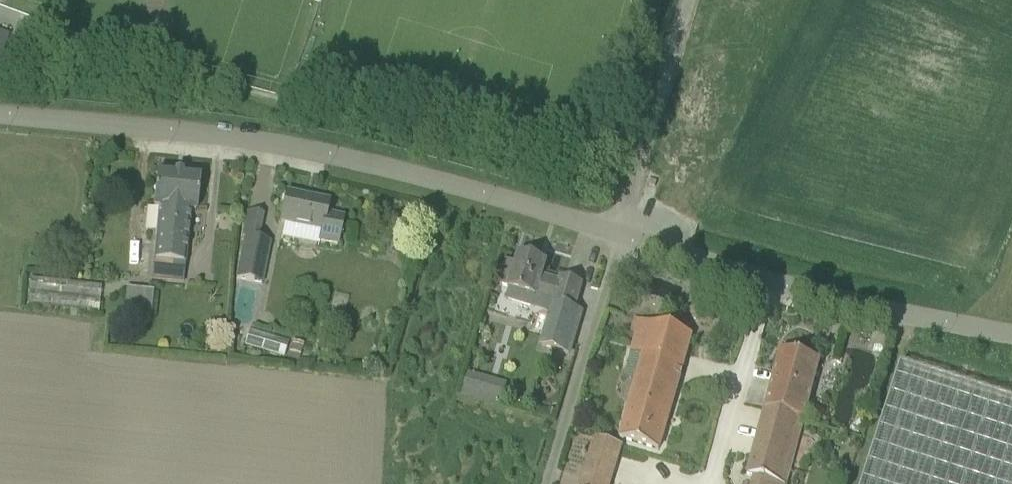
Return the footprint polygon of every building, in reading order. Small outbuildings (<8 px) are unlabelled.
[(8,36),(0,33),(0,60),(8,36)] [(170,283),(184,284),(185,282),(186,265),(187,265),(191,212),(196,213),(199,177),(158,172),(155,208),(159,209),(155,262),(153,279),(170,280),(170,283)] [(328,204),(286,195),(280,223),(321,232),(319,242),(337,245),(343,219),(326,216),(328,204)] [(259,241),(264,216),(246,212),(241,238),(244,238),(235,280),(263,286),(271,243),(259,241)] [(543,348),(569,355),(582,313),(574,311),(581,284),(562,279),(560,285),(540,279),(546,263),(521,256),(517,266),(508,263),(501,286),(511,289),(507,300),(536,308),(538,301),(555,306),(543,348)] [(100,289),(65,291),(67,308),(101,305),(100,289)] [(123,316),(151,319),(154,293),(126,290),(123,316)] [(644,356),(621,440),(658,451),(692,337),(640,321),(631,353),(644,356)] [(249,337),(247,346),(283,353),(285,343),(249,337)] [(287,360),(298,364),(304,346),(292,342),(287,360)] [(803,421),(820,362),(782,352),(766,411),(803,421)] [(901,364),(863,483),(1011,483),(1011,399),(901,364)] [(461,391),(482,397),(488,379),(466,374),(461,391)] [(754,483),(786,483),(803,421),(766,411),(748,477),(755,479),(754,483)] [(592,451),(618,459),(621,447),(595,439),(592,451)] [(585,471),(581,483),(610,483),(611,479),(585,471)]
